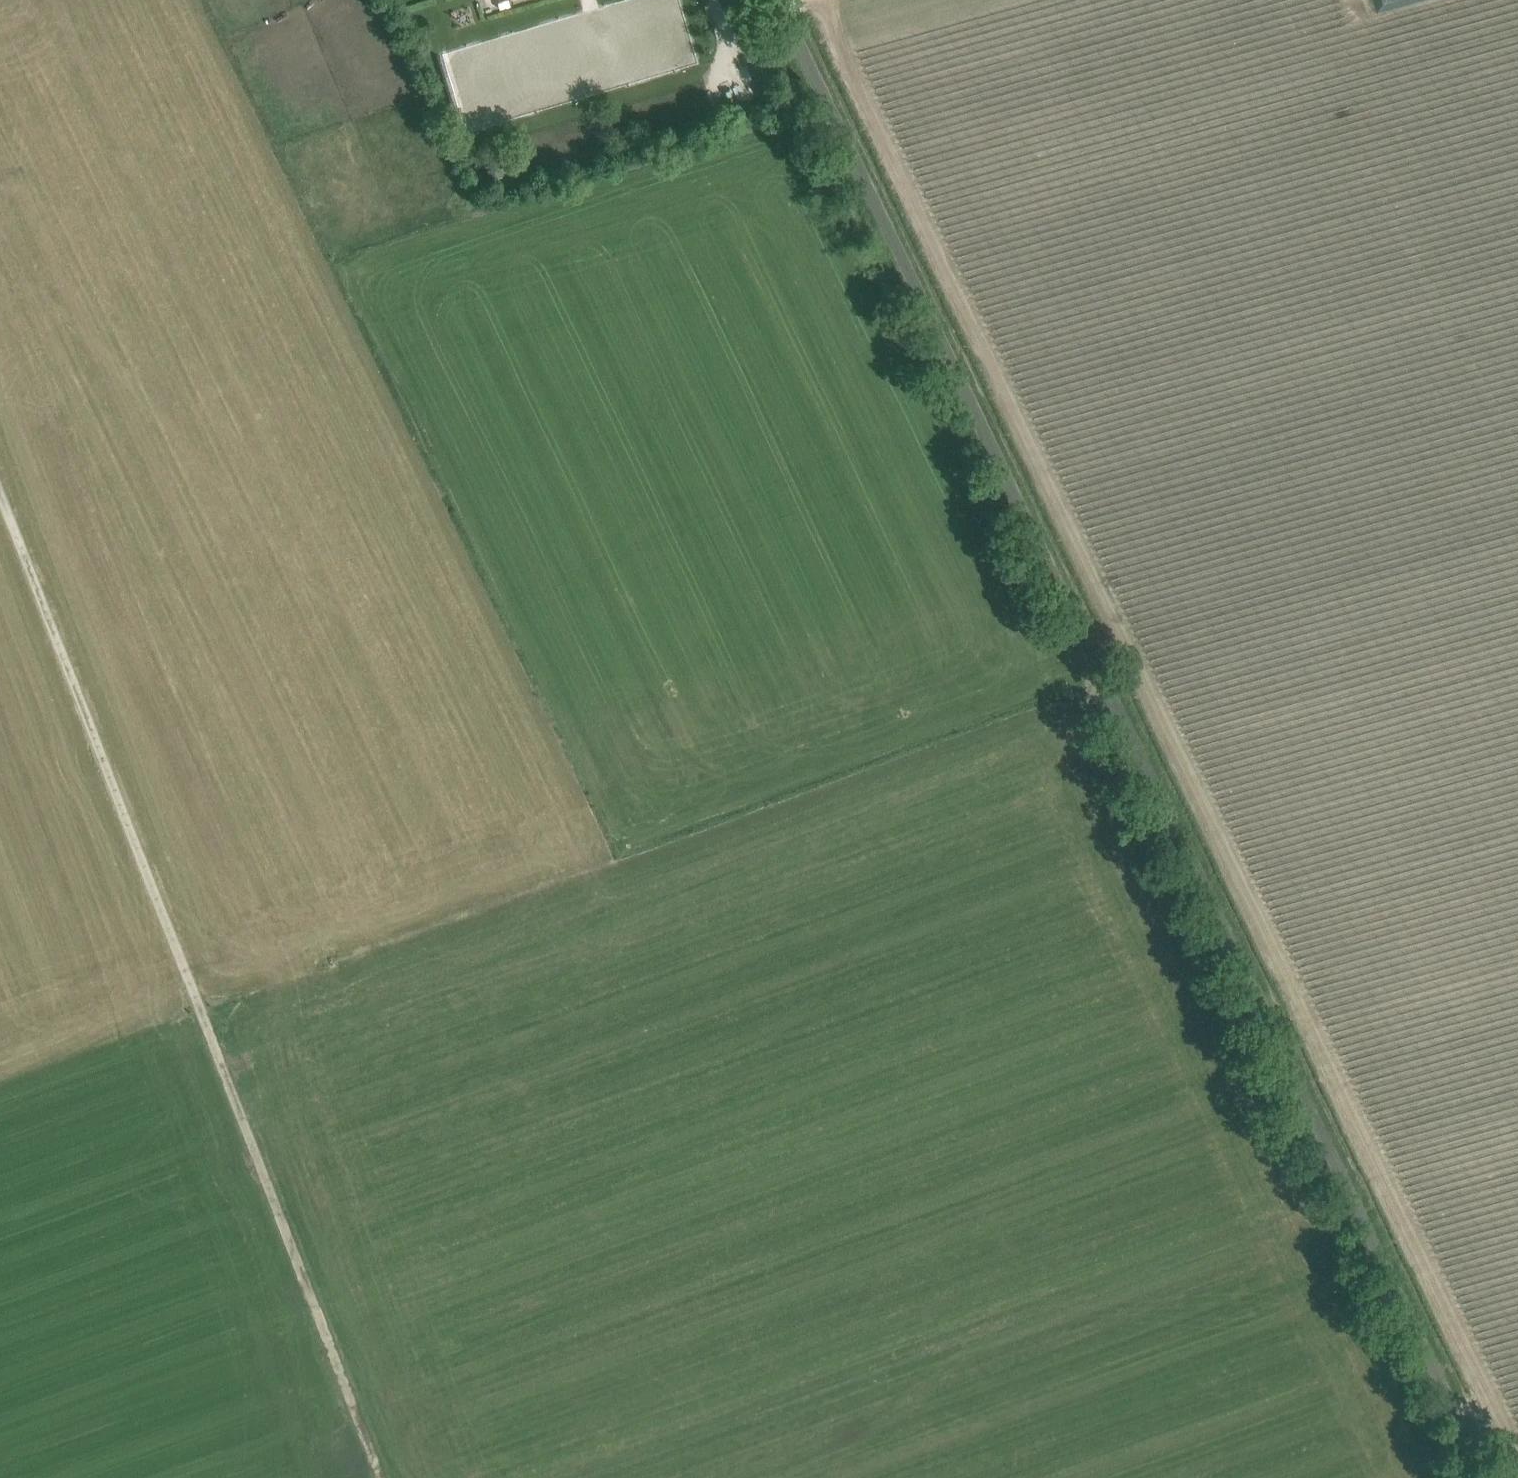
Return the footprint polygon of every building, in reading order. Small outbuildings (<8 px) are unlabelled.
[(491,179),(502,176),(500,168),(489,170),(491,179)]
